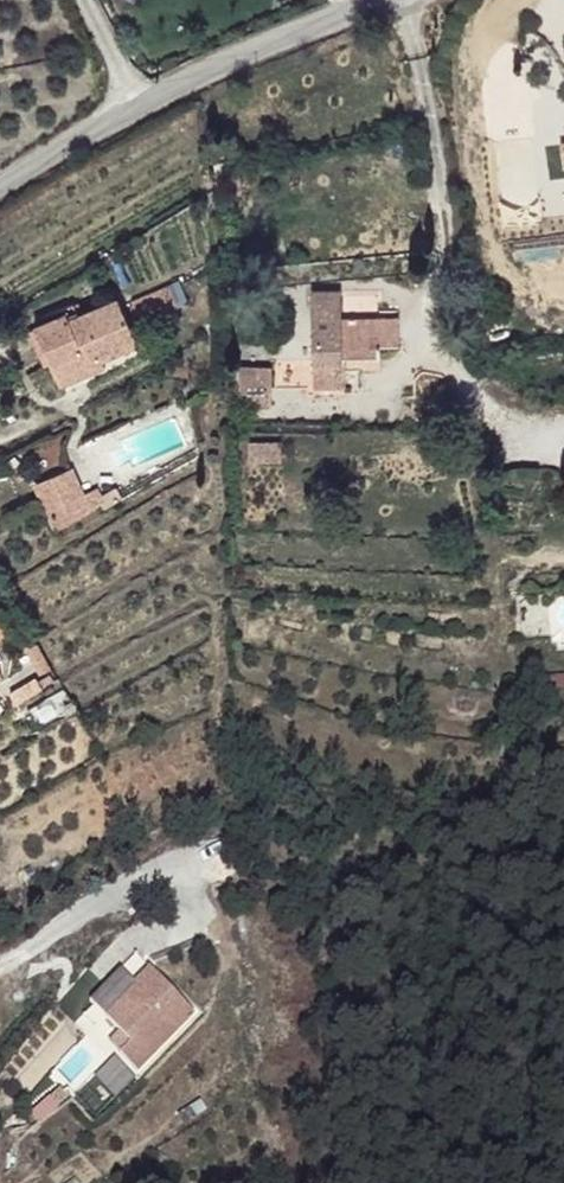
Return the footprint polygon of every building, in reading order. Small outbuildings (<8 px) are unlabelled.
[(182,315),(171,289),(159,294),(160,297),(136,307),(138,313),(164,304),(170,320),(182,315)] [(380,357),(380,345),(399,345),(398,316),(377,316),(378,328),(341,329),(341,317),(341,289),(312,290),(313,389),(345,388),(344,357),(380,357)] [(138,342),(119,298),(70,320),(67,313),(35,327),(36,328),(50,361),(55,373),(99,354),(101,359),(138,342)] [(170,320),(164,304),(138,313),(145,330),(170,320)] [(378,328),(377,316),(341,317),(341,329),(378,328)] [(50,361),(36,328),(29,331),(43,365),(50,361)] [(61,386),(105,367),(101,359),(99,354),(55,373),(61,386)] [(271,391),(271,367),(239,367),(239,392),(248,392),(271,391)] [(271,406),(271,391),(248,392),(248,406),(271,406)] [(84,494),(72,467),(60,472),(73,499),(84,494)] [(103,504),(94,490),(84,494),(73,499),(60,472),(36,482),(57,530),(103,504)] [(0,616),(0,638),(9,633),(0,616)] [(14,701),(40,686),(36,678),(10,693),(14,701)] [(139,988),(108,1019),(132,1043),(122,1054),(140,1071),(197,1014),(150,968),(134,983),(139,988)] [(57,1104),(72,1092),(68,1088),(64,1091),(60,1087),(50,1097),(57,1104)]
